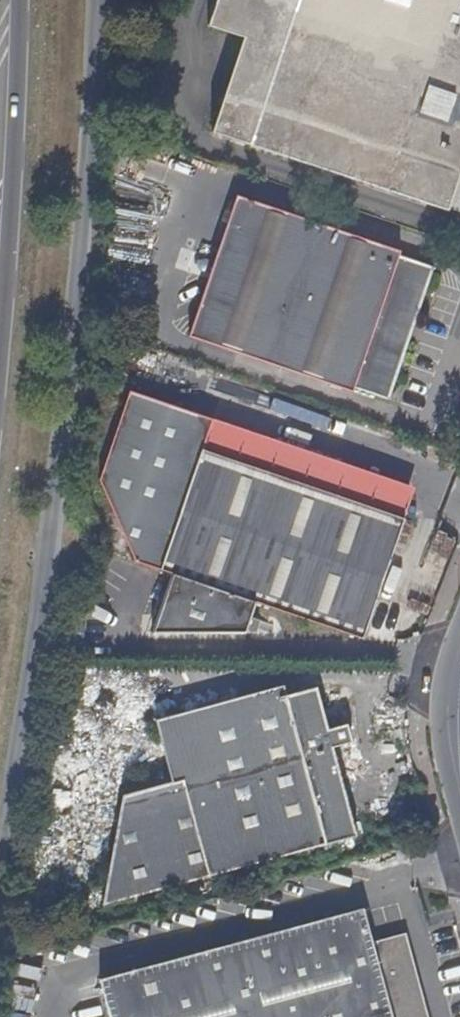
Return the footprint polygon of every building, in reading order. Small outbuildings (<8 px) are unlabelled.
[(459,183),(459,0),(220,0),(210,31),(246,43),(214,136),(449,215),(459,183)] [(389,405),(434,273),(400,260),(401,256),(236,203),(187,345),(352,399),(355,393),(389,405)] [(202,453),(210,428),(125,402),(97,481),(132,556),(163,570),(173,574),(153,635),(245,635),(240,606),(366,641),(405,521),(202,453)] [(412,496),(210,428),(202,453),(405,521),(412,496)] [(357,837),(333,749),(348,744),(343,726),(327,732),(315,689),(170,729),(187,792),(211,876),(357,837)] [(211,876),(187,792),(138,806),(105,895),(102,905),(211,876)] [(407,935),(373,943),(364,911),(101,981),(110,1016),(430,1016),(407,935)]
